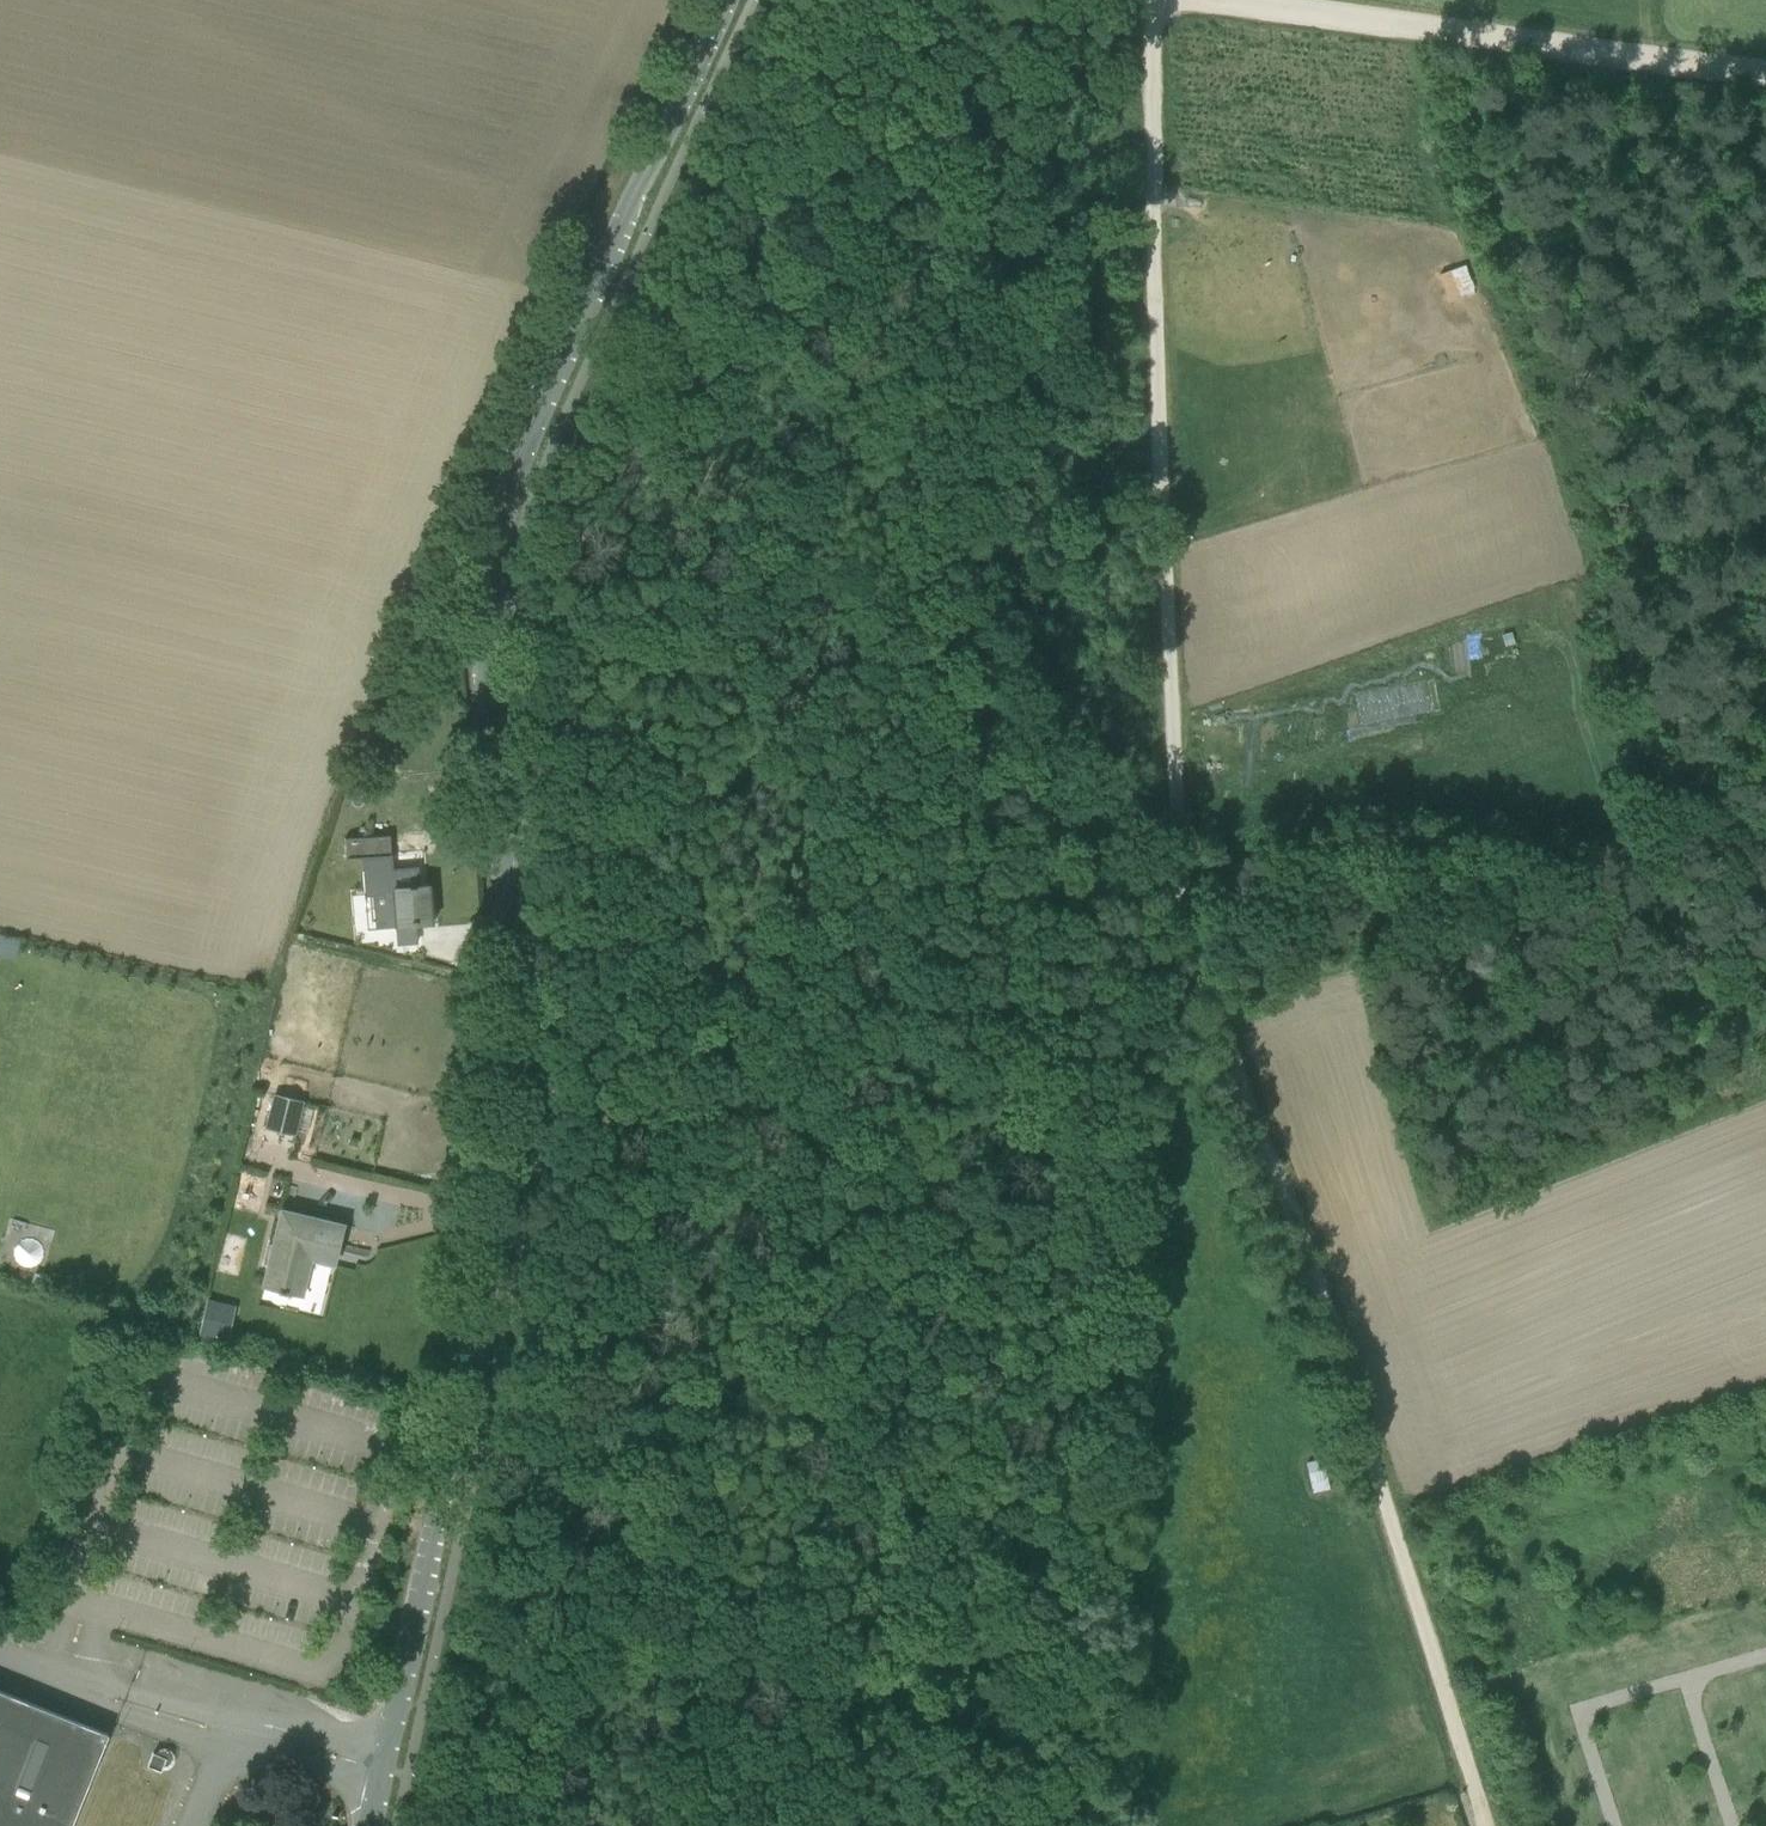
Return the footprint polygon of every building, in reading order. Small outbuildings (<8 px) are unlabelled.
[(390,855),(388,836),(345,839),(346,858),(365,857),(390,855)] [(431,885),(394,888),(393,892),(375,894),(378,928),(397,926),(433,924),(431,885)] [(17,957),(22,939),(2,934),(0,943),(0,953),(17,957)] [(471,972),(489,970),(488,958),(470,959),(471,972)] [(303,1101),(276,1094),(267,1128),(295,1135),(303,1101)] [(283,1207),(264,1286),(304,1296),(312,1263),(317,1244),(339,1250),(346,1224),(283,1207)] [(227,1344),(232,1325),(203,1318),(198,1336),(227,1344)] [(1307,1463),(1313,1493),(1329,1489),(1322,1460),(1307,1463)] [(109,1735),(0,1691),(0,1825),(73,1825),(109,1735)] [(148,1766),(162,1772),(164,1766),(168,1766),(171,1763),(172,1760),(172,1756),(169,1753),(166,1752),(162,1752),(159,1754),(154,1752),(148,1766)]
